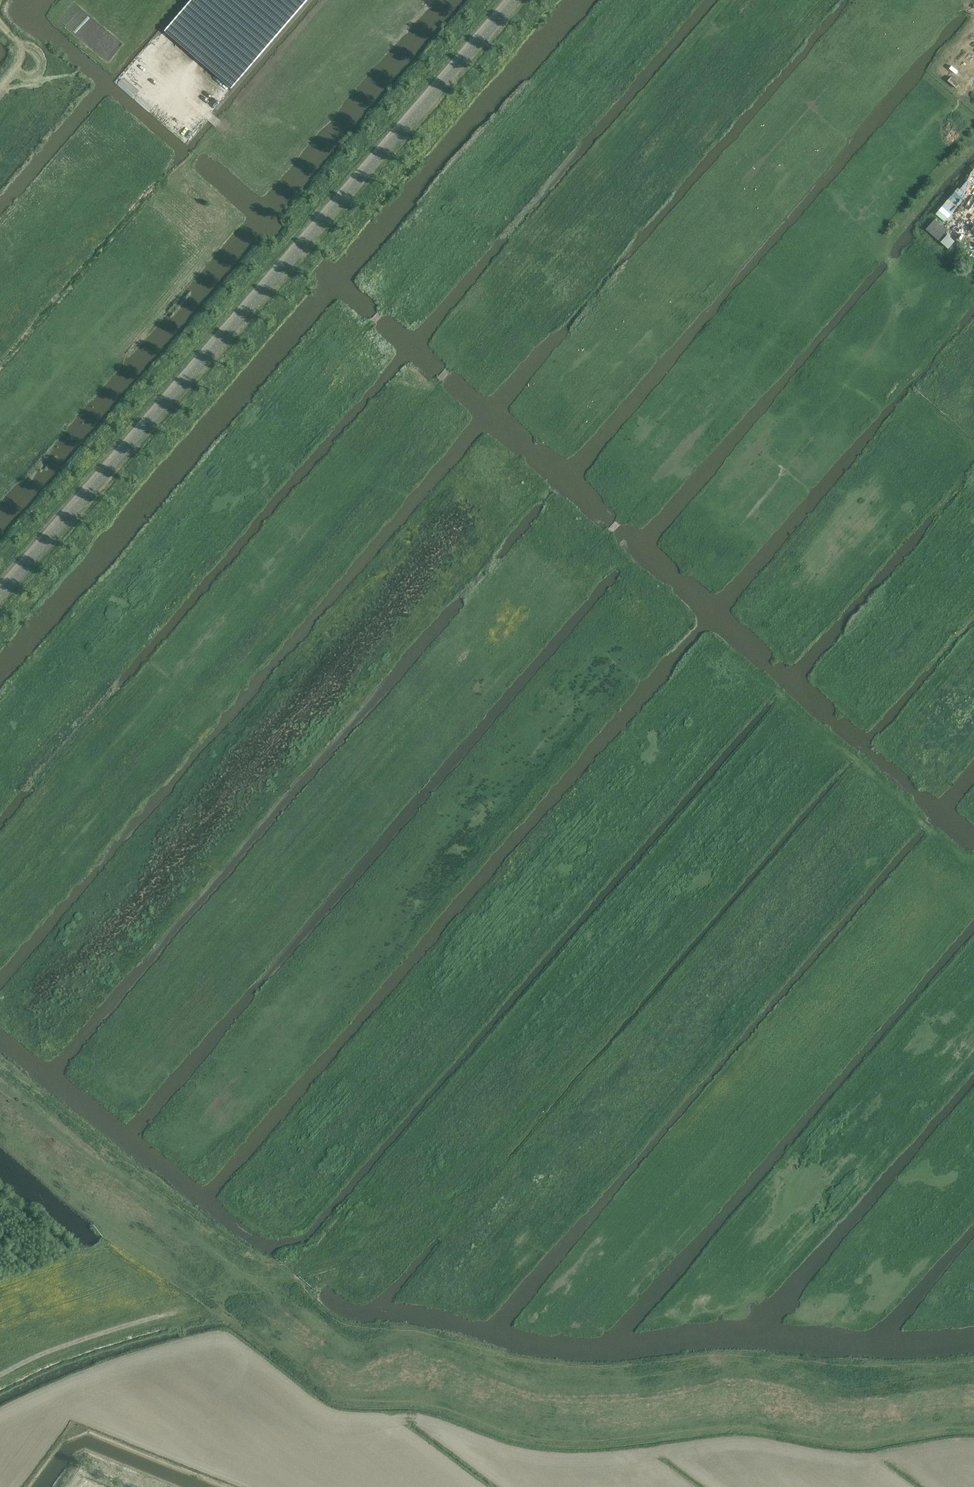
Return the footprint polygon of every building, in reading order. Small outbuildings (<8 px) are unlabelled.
[(164,31),(231,89),(307,0),(190,0),(164,31)] [(936,218),(927,227),(949,248),(958,239),(936,218)]
